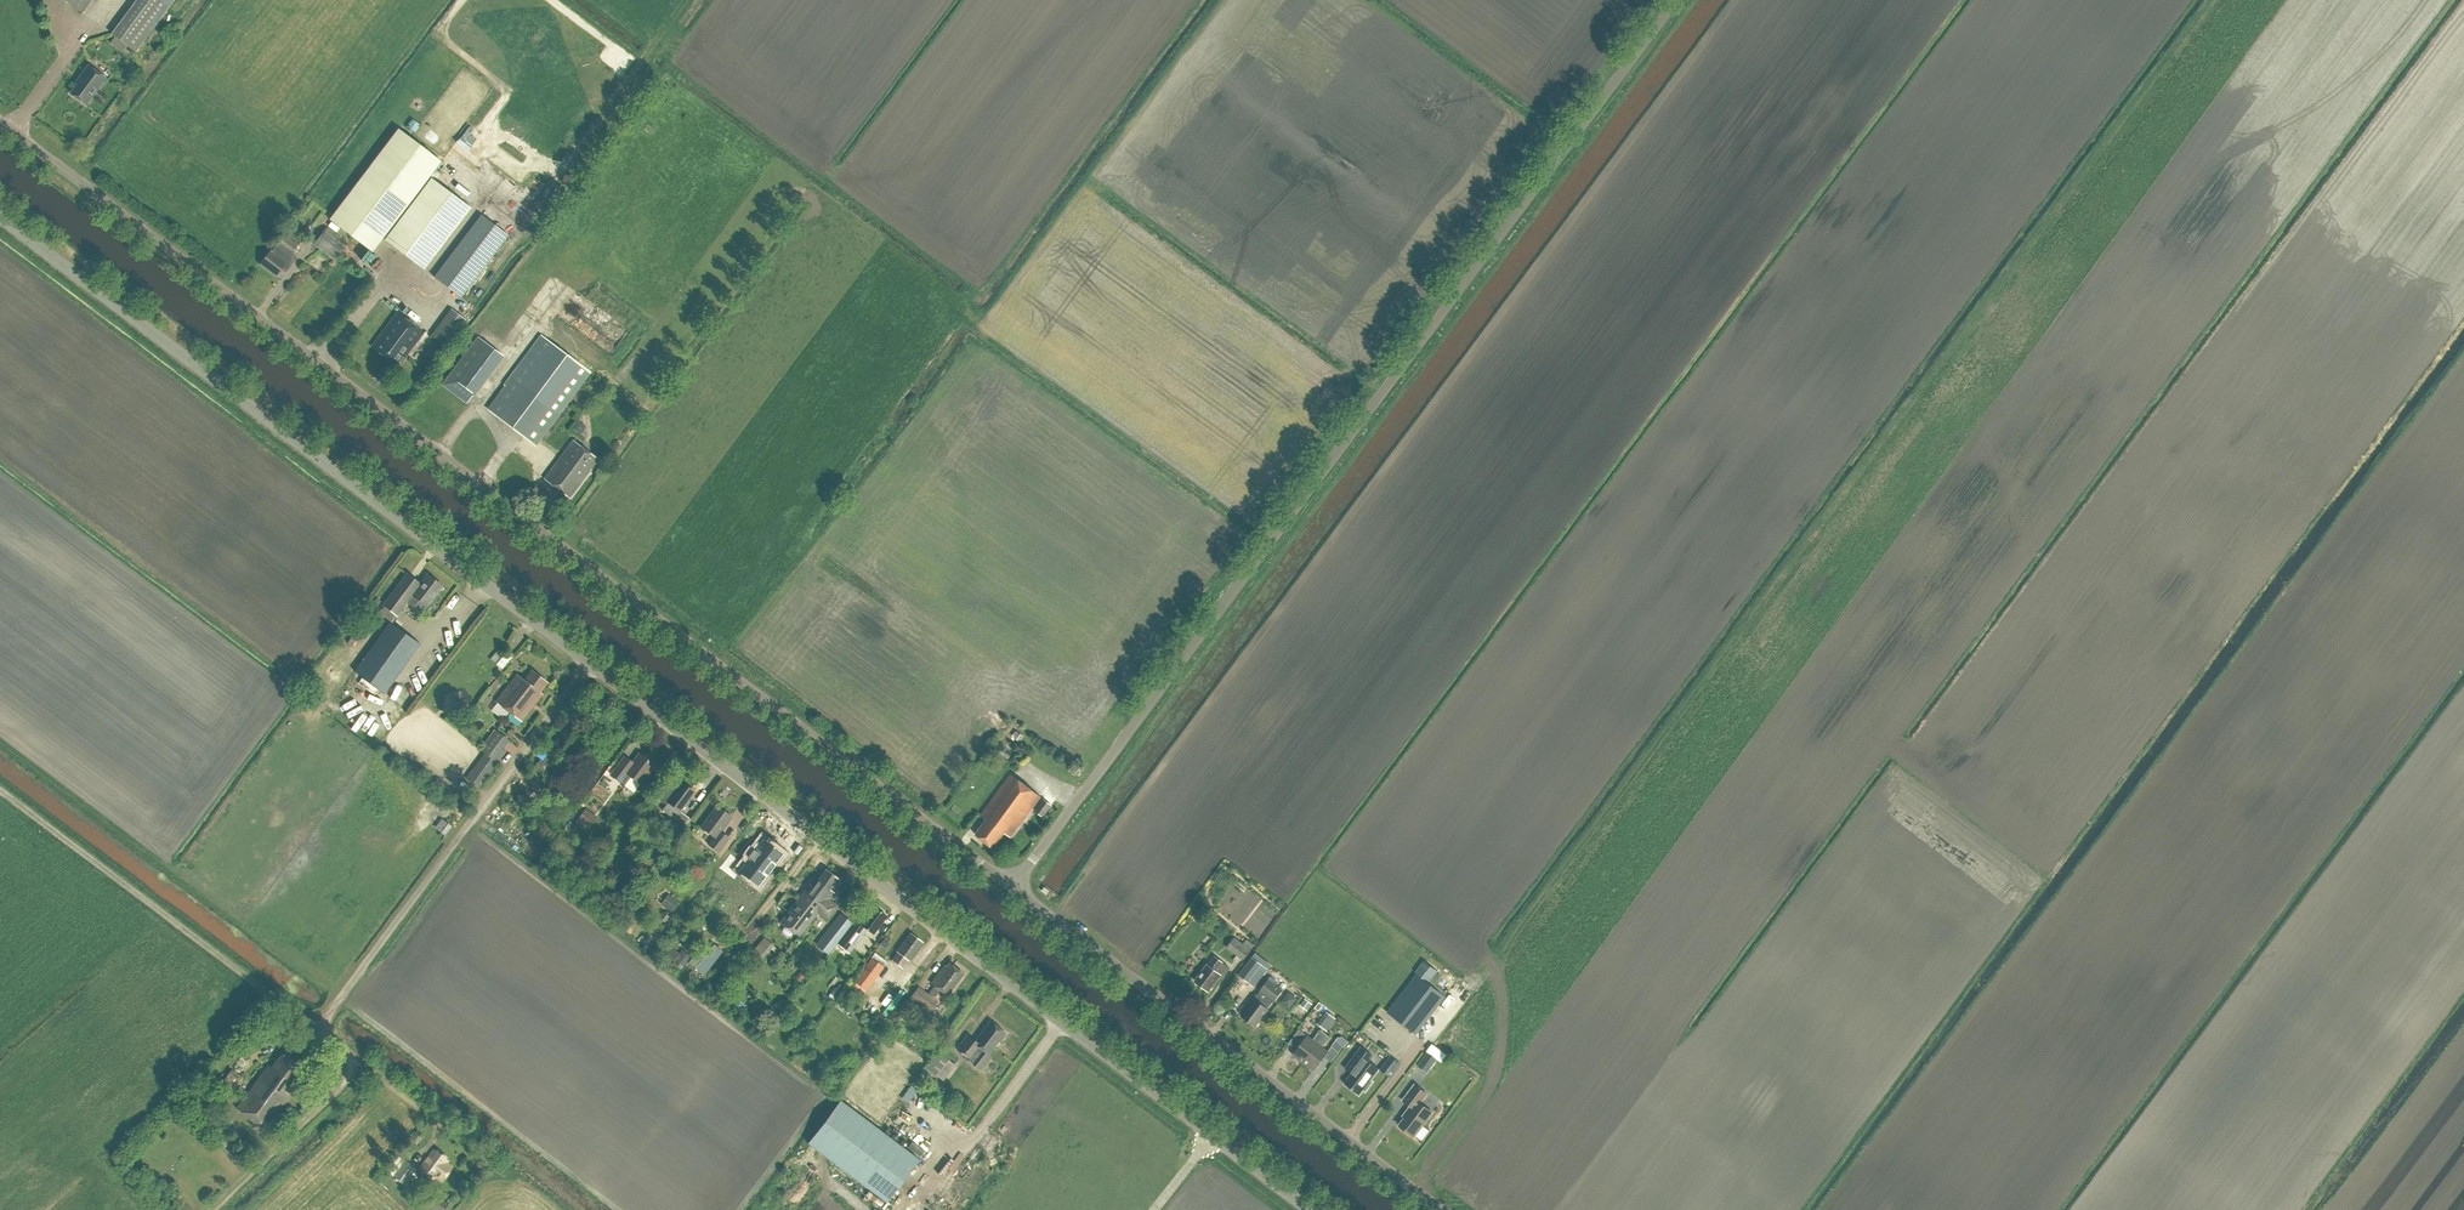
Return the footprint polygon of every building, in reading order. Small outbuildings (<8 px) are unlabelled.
[(82,12),(91,0),(65,0),(82,12)] [(111,34),(135,52),(173,0),(136,0),(111,34)] [(70,93),(86,105),(105,78),(88,65),(80,76),(82,77),(70,93)] [(440,160),(396,127),(326,219),(370,252),(440,160)] [(381,241),(382,242),(384,240),(422,270),(470,208),(430,177),(383,238),(381,241)] [(481,214),(434,277),(461,297),(508,235),(481,214)] [(515,241),(524,228),(518,224),(509,238),(515,241)] [(347,242),(326,226),(313,244),(334,260),(347,242)] [(259,264),(275,276),(281,268),(286,269),(285,270),(286,270),(295,258),(291,254),(297,245),(281,233),(275,242),(276,243),(271,251),(270,250),(259,264)] [(489,332),(499,320),(487,310),(477,322),(489,332)] [(371,346),(395,364),(403,355),(405,357),(422,333),(396,313),(371,346)] [(489,406),(537,442),(589,372),(542,336),(489,406)] [(442,384),(465,401),(500,355),(477,337),(442,384)] [(544,478),(569,497),(589,470),(597,459),(590,453),(592,450),(582,443),(580,446),(572,440),(544,478)] [(396,615),(406,601),(412,606),(417,599),(426,605),(441,585),(427,574),(420,583),(406,574),(383,606),(396,615)] [(354,671),(385,693),(420,643),(390,622),(354,671)] [(504,658),(494,671),(501,676),(511,664),(504,658)] [(516,674),(496,700),(521,720),(542,693),(540,691),(547,682),(531,669),(523,679),(516,674)] [(440,705),(454,720),(464,711),(450,695),(440,705)] [(404,703),(397,706),(401,714),(407,711),(404,703)] [(500,730),(508,726),(498,709),(491,714),(500,730)] [(372,727),(353,716),(347,727),(366,738),(372,727)] [(532,766),(546,776),(553,767),(548,764),(556,753),(568,762),(580,746),(577,744),(585,734),(569,722),(549,747),(541,759),(539,757),(532,766)] [(466,777),(479,787),(496,764),(497,764),(498,761),(495,759),(509,740),(494,728),(479,748),(484,752),(466,777)] [(610,774),(620,781),(624,784),(624,783),(634,790),(639,783),(654,764),(639,753),(632,761),(624,755),(610,774)] [(1004,832),(1010,837),(1041,796),(1011,774),(981,814),(987,819),(976,834),(993,847),(1004,832)] [(667,801),(680,811),(694,791),(681,781),(673,791),(665,785),(656,797),(665,803),(667,801)] [(544,801),(554,807),(559,799),(549,793),(544,801)] [(1036,811),(1043,817),(1052,804),(1045,799),(1036,811)] [(708,844),(717,851),(728,837),(720,831),(731,816),(716,805),(700,826),(714,836),(708,844)] [(586,807),(574,823),(582,829),(586,824),(589,826),(597,815),(586,807)] [(659,830),(668,837),(671,832),(674,835),(682,825),(671,816),(659,830)] [(442,820),(435,829),(445,837),(452,827),(442,820)] [(719,867),(734,878),(740,870),(759,884),(767,874),(769,876),(776,867),(774,865),(781,855),(762,840),(755,850),(753,849),(747,856),(749,857),(746,861),(743,865),(730,854),(719,867)] [(837,878),(825,869),(812,886),(808,883),(780,921),(799,935),(817,911),(826,918),(837,905),(829,899),(834,892),(829,889),(837,878)] [(662,905),(671,912),(678,902),(669,895),(662,905)] [(872,933),(886,915),(873,906),(859,923),(854,919),(841,937),(850,944),(863,926),(872,933)] [(658,918),(665,922),(669,916),(663,911),(658,918)] [(828,953),(844,932),(833,923),(823,935),(826,937),(819,947),(828,953)] [(892,960),(899,965),(905,957),(908,959),(921,941),(910,933),(897,950),(898,951),(892,960)] [(880,944),(886,949),(891,943),(889,941),(891,938),(887,935),(880,944)] [(1243,943),(1234,936),(1226,947),(1243,959),(1254,944),(1246,938),(1243,943)] [(768,951),(773,945),(764,938),(759,943),(768,951)] [(714,944),(695,968),(703,975),(722,951),(714,944)] [(859,972),(871,981),(886,961),(874,952),(859,972)] [(1195,980),(1208,990),(1220,975),(1222,977),(1230,966),(1214,955),(1207,964),(1208,964),(1195,980)] [(1254,987),(1267,970),(1251,958),(1238,975),(1254,987)] [(1417,974),(1428,983),(1437,971),(1424,961),(1415,973),(1417,974)] [(944,966),(931,983),(934,986),(928,994),(918,987),(912,996),(930,1009),(936,1000),(933,998),(939,989),(946,994),(962,973),(948,964),(945,968),(944,966)] [(1415,973),(1386,1012),(1415,1035),(1445,996),(1415,973)] [(1241,1015),(1255,1025),(1268,1009),(1267,1008),(1273,1000),(1274,1001),(1283,989),(1269,978),(1260,990),(1261,991),(1255,999),(1254,998),(1241,1015)] [(898,1016),(906,1022),(911,1016),(902,1010),(898,1016)] [(1326,1011),(1317,1023),(1326,1030),(1335,1018),(1326,1011)] [(903,1022),(898,1019),(890,1031),(895,1034),(903,1022)] [(956,1049),(969,1058),(968,1060),(978,1068),(989,1054),(988,1053),(998,1040),(999,1041),(1005,1033),(989,1021),(974,1041),(966,1035),(956,1049)] [(1292,1054),(1303,1062),(1325,1032),(1320,1029),(1312,1039),(1307,1034),(1292,1054)] [(1303,1062),(1314,1070),(1328,1050),(1323,1046),(1330,1036),(1325,1032),(1303,1062)] [(1343,1046),(1335,1041),(1331,1046),(1339,1052),(1343,1046)] [(287,1080),(295,1086),(296,1085),(292,1083),(307,1064),(286,1047),(271,1066),(268,1064),(267,1065),(277,1073),(287,1080)] [(1344,1083),(1359,1094),(1363,1089),(1365,1091),(1372,1082),(1370,1080),(1379,1068),(1369,1061),(1373,1056),(1361,1047),(1345,1068),(1351,1073),(1344,1083)] [(925,1067),(935,1075),(947,1059),(937,1051),(925,1067)] [(1427,1072),(1437,1059),(1427,1051),(1417,1065),(1427,1072)] [(235,1107),(263,1128),(295,1086),(287,1080),(277,1073),(267,1065),(235,1107)] [(912,1098),(924,1076),(916,1072),(904,1094),(912,1098)] [(1460,1080),(1471,1077),(1469,1072),(1459,1075),(1460,1080)] [(1415,1084),(1403,1099),(1410,1105),(1408,1108),(1410,1110),(1399,1124),(1414,1136),(1432,1112),(1419,1102),(1426,1093),(1415,1084)] [(808,1143),(886,1202),(918,1159),(840,1100),(808,1143)] [(219,1141),(235,1159),(241,1153),(226,1135),(219,1141)] [(435,1176),(440,1180),(451,1166),(446,1162),(447,1161),(444,1159),(446,1157),(436,1149),(434,1152),(432,1151),(419,1169),(433,1180),(435,1176)] [(404,1160),(393,1175),(404,1184),(416,1168),(404,1160)] [(425,1205),(432,1209),(443,1209),(448,1204),(429,1189),(421,1202),(425,1205)]
